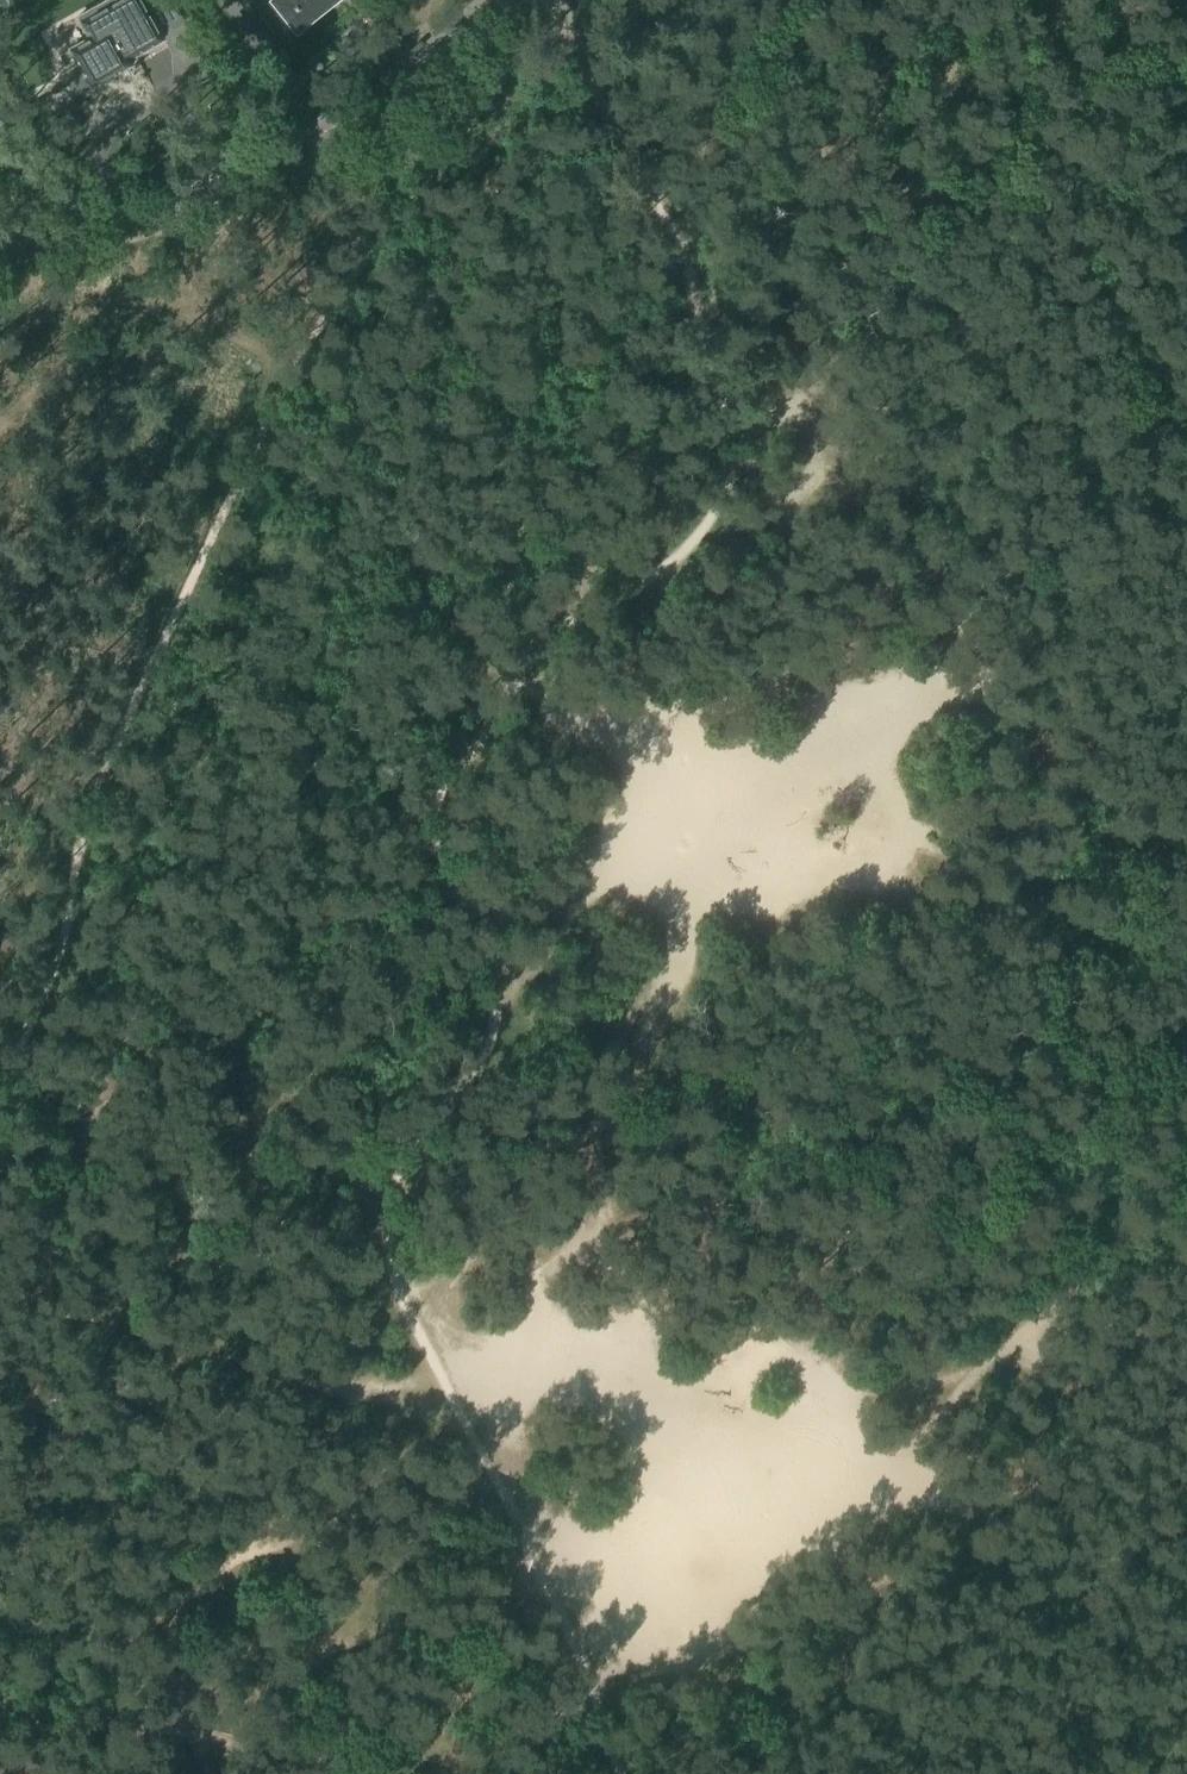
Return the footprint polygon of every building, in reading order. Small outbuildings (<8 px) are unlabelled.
[(333,0),(271,0),(295,30),(333,0)] [(89,38),(70,49),(91,86),(117,71),(114,66),(163,38),(145,6),(112,25),(109,19),(102,18),(94,20),(89,25),(86,32),(89,38)]
